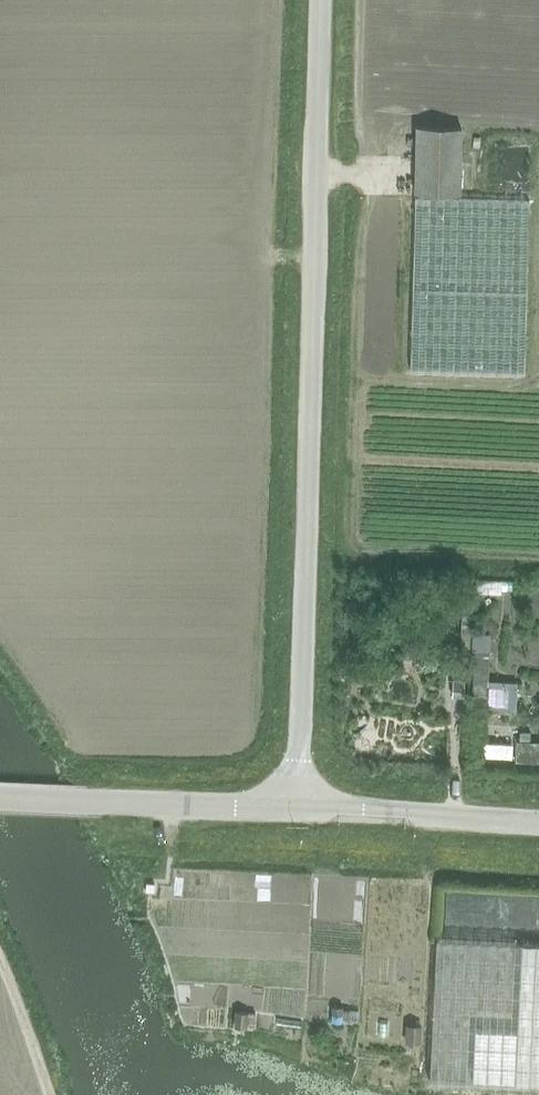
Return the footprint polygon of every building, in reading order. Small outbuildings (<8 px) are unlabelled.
[(416,192),(462,192),(463,127),(417,126),(416,192)] [(412,369),(526,373),(531,200),(416,196),(412,369)] [(491,680),(490,703),(504,703),(504,680),(491,680)] [(506,680),(506,701),(518,700),(517,680),(506,680)] [(437,938),(430,1080),(538,1085),(538,943),(437,938)]
